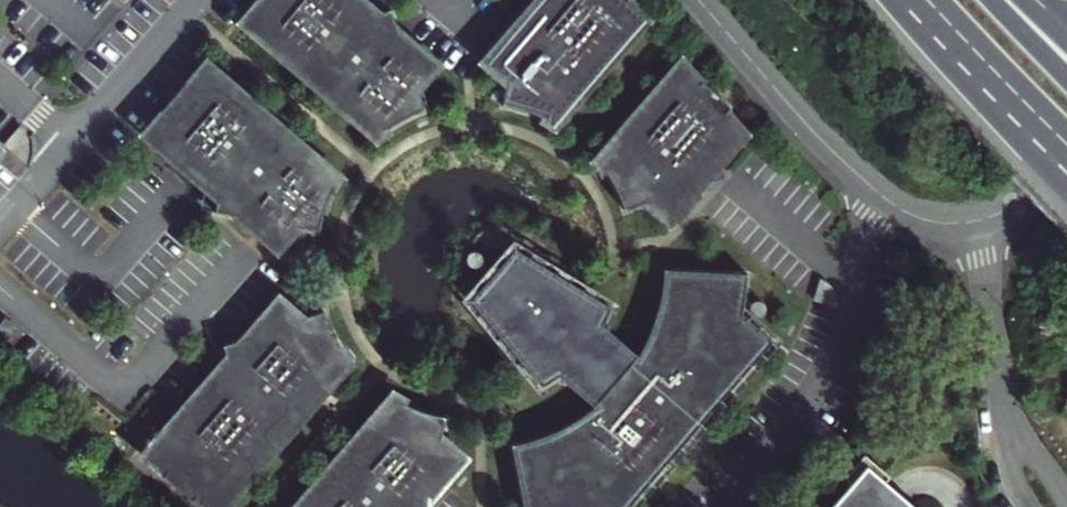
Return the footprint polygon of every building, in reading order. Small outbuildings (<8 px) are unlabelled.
[(377,139),(386,131),(406,119),(426,111),(419,88),(437,67),(400,35),(392,10),(377,15),(360,0),(260,0),(259,0),(262,3),(244,24),(377,139)] [(485,64),(508,83),(504,105),(509,106),(509,107),(522,110),(536,116),(547,121),(555,126),(646,22),(628,0),(541,0),(485,64)] [(702,83),(683,63),(596,162),(603,170),(607,175),(612,183),(619,197),(625,212),(647,204),(669,222),(745,135),(727,114),(731,108),(701,84),(702,83)] [(241,218),(278,250),(297,229),(320,233),(323,219),(329,203),(335,189),(341,180),(208,65),(190,86),(187,84),(162,113),(164,115),(146,136),(218,198),(215,213),(241,218)] [(6,144),(26,163),(27,161),(29,151),(29,142),(25,132),(22,127),(6,144)] [(471,301),(542,388),(559,377),(593,407),(572,422),(553,432),(532,440),(511,445),(523,506),(630,506),(672,458),(667,454),(685,435),(695,423),(699,427),(773,342),(743,315),(746,295),(748,273),(664,269),(662,289),(657,311),(648,337),(637,356),(603,326),(611,308),(515,250),(471,301)] [(206,506),(225,506),(352,360),(346,352),(344,351),(339,343),(330,326),(324,311),(302,319),(280,300),(248,337),(223,345),(228,360),(146,455),(167,473),(164,476),(193,501),(196,499),(206,506)] [(432,496),(464,459),(442,440),(447,417),(436,415),(420,409),(402,402),(394,396),(298,506),(430,506),(432,496)] [(868,468),(835,506),(913,506),(868,468)]
